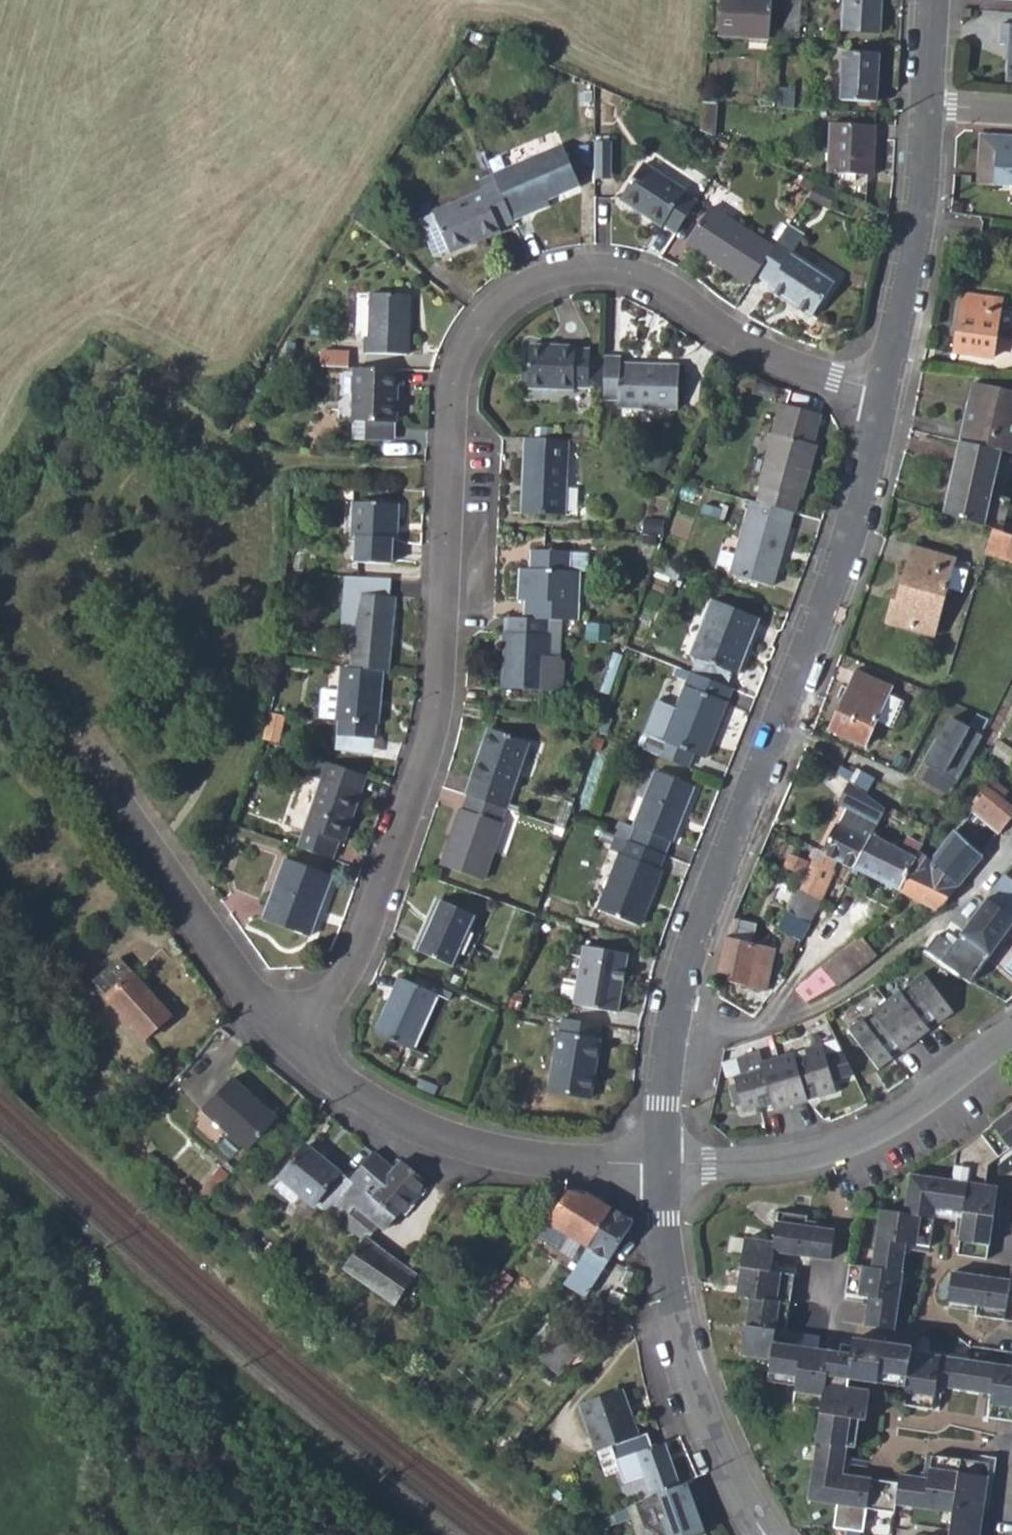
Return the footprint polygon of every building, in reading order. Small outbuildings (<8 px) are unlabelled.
[(719,36),(768,39),(770,0),(721,0),(719,36)] [(780,37),(797,38),(800,0),(783,0),(780,37)] [(841,30),(878,31),(881,0),(842,0),(841,30)] [(1011,82),(1011,25),(999,25),(998,43),(1009,45),(1006,82),(1011,82)] [(842,54),(840,99),(876,101),(879,55),(842,54)] [(793,88),(777,87),(776,107),(792,107),(793,88)] [(713,136),(715,102),(701,102),(699,130),(713,136)] [(829,124),(827,172),(843,173),(854,174),(871,175),(874,126),(829,124)] [(609,141),(594,140),(594,168),(609,168),(609,141)] [(974,190),(995,191),(997,141),(977,140),(974,190)] [(1011,192),(1011,142),(997,141),(995,191),(1011,192)] [(561,145),(493,174),(496,182),(510,215),(545,200),(579,186),(561,145)] [(663,225),(675,233),(695,202),(683,193),(684,190),(644,164),(619,200),(660,226),(663,225)] [(609,168),(594,168),(594,178),(609,178),(609,168)] [(476,182),(479,189),(496,182),(493,174),(476,182)] [(426,240),(434,258),(448,251),(449,254),(499,233),(497,229),(512,222),(510,215),(496,182),(479,189),(481,192),(432,214),(433,216),(441,234),(426,240)] [(510,215),(512,222),(547,207),(545,200),(510,215)] [(685,244),(749,285),(755,275),(772,249),(709,208),(685,244)] [(426,240),(441,234),(433,216),(417,223),(426,240)] [(797,232),(787,225),(772,249),(755,275),(769,284),(767,288),(810,316),(834,281),(790,253),(792,249),(788,246),(797,232)] [(788,246),(792,249),(802,235),(797,232),(788,246)] [(365,336),(365,354),(407,354),(409,295),(370,293),(369,337),(365,336)] [(952,354),(991,358),(999,299),(961,294),(952,354)] [(575,386),(604,387),(604,356),(590,356),(590,350),(575,349),(574,347),(530,346),(529,388),(575,389),(575,386)] [(347,351),(320,350),(319,366),(347,366),(347,351)] [(620,357),(604,356),(604,387),(603,398),(618,398),(618,405),(678,407),(679,365),(620,363),(620,357)] [(338,408),(338,420),(367,421),(393,422),(395,422),(397,385),(401,385),(402,369),(354,369),(353,408),(338,408)] [(959,442),(1000,451),(1011,454),(1011,392),(972,384),(959,442)] [(762,487),(758,502),(792,512),(795,513),(799,498),(802,498),(816,445),(812,444),(821,414),(783,404),(759,487),(762,487)] [(393,422),(367,421),(366,439),(393,439),(393,422)] [(564,514),(567,440),(525,438),(524,513),(564,514)] [(983,527),(1000,451),(959,442),(942,514),(983,527)] [(772,585),(792,512),(758,502),(751,500),(731,573),(772,585)] [(356,537),(355,562),(391,563),(393,538),(396,538),(398,503),(353,502),(352,537),(356,537)] [(990,529),(984,554),(1011,562),(1011,536),(990,529)] [(885,624),(931,637),(945,589),(960,593),(966,572),(951,568),(954,560),(912,549),(900,591),(895,590),(885,624)] [(526,601),(526,618),(547,619),(578,620),(580,571),(570,570),(571,552),(532,550),(531,568),(521,568),(519,600),(526,601)] [(589,553),(571,552),(570,570),(580,571),(589,571),(589,553)] [(355,612),(350,667),(383,670),(388,671),(395,598),(350,593),(348,610),(355,612)] [(691,655),(696,657),(732,671),(737,673),(758,618),(713,600),(691,655)] [(546,633),(547,619),(526,618),(510,617),(509,632),(506,632),(504,687),(547,688),(547,687),(548,653),(549,633),(546,633)] [(548,653),(547,687),(558,687),(564,683),(565,659),(560,654),(548,653)] [(693,667),(727,681),(732,671),(696,657),(693,667)] [(378,724),(383,670),(350,667),(340,667),(338,692),(335,719),(335,721),(338,722),(336,736),(374,739),(376,725),(378,724)] [(704,757),(732,688),(691,672),(664,741),(693,753),(704,757)] [(830,731),(864,746),(876,721),(890,726),(901,704),(887,697),(890,688),(855,673),(830,731)] [(318,718),(335,719),(338,692),(321,690),(318,718)] [(269,714),(262,740),(277,745),(284,716),(269,714)] [(953,715),(928,761),(960,780),(985,733),(953,715)] [(488,728),(465,795),(468,795),(504,808),(506,808),(529,742),(488,728)] [(693,753),(664,741),(658,755),(688,767),(693,753)] [(321,780),(297,846),(333,858),(339,839),(344,840),(366,776),(312,757),(298,753),(292,769),(321,780)] [(635,828),(630,841),(664,855),(669,842),(672,842),(694,786),(655,770),(633,827),(635,828)] [(991,779),(985,787),(990,790),(996,783),(991,779)] [(835,824),(822,853),(840,861),(853,868),(869,836),(882,810),(846,782),(836,803),(845,808),(837,825),(835,824)] [(1002,800),(1008,791),(996,783),(990,790),(1002,800)] [(999,834),(1011,817),(1011,807),(1002,800),(990,790),(985,787),(983,785),(966,807),(970,811),(999,834)] [(500,821),(504,808),(468,795),(463,810),(460,809),(441,865),(483,879),(502,823),(500,821)] [(957,885),(999,834),(970,811),(929,863),(957,885)] [(617,837),(630,841),(635,828),(633,827),(623,823),(617,837)] [(853,868),(898,890),(918,854),(921,847),(915,844),(918,839),(912,837),(910,841),(904,839),(898,850),(869,836),(853,868)] [(621,853),(625,855),(630,841),(617,837),(612,850),(621,853)] [(333,858),(337,860),(344,840),(339,839),(333,858)] [(659,869),(664,855),(630,841),(625,855),(621,853),(599,910),(640,925),(661,870),(659,869)] [(789,853),(782,867),(802,877),(809,863),(789,853)] [(817,863),(835,872),(840,861),(822,853),(817,863)] [(929,863),(918,854),(898,890),(935,910),(942,904),(945,901),(957,885),(929,863)] [(285,859),(263,919),(309,936),(332,875),(285,859)] [(817,863),(810,860),(809,863),(802,877),(796,889),(821,901),(835,872),(817,863)] [(1006,876),(965,931),(994,951),(1011,926),(1011,880),(1006,876)] [(809,922),(821,901),(796,889),(785,912),(809,922)] [(476,915),(441,899),(418,950),(453,966),(454,963),(470,929),(476,915)] [(481,934),(470,929),(454,963),(465,968),(481,934)] [(971,959),(934,934),(918,952),(959,978),(970,961),(971,959)] [(774,949),(725,935),(714,981),(766,991),(770,974),(769,973),(774,949)] [(874,958),(857,938),(822,968),(835,986),(837,987),(874,958)] [(584,946),(576,1005),(617,1012),(627,952),(584,946)] [(959,978),(973,987),(984,971),(970,961),(959,978)] [(804,1002),(835,986),(822,968),(794,990),(804,1002)] [(898,991),(885,1001),(915,1040),(928,1030),(924,1026),(934,1017),(939,1022),(951,1013),(921,972),(908,982),(912,989),(903,995),(898,991)] [(134,973),(107,997),(145,1039),(172,1015),(134,973)] [(398,977),(376,1033),(412,1048),(435,993),(398,977)] [(900,1051),(915,1040),(885,1001),(871,1012),(875,1018),(866,1025),(860,1019),(847,1030),(877,1068),(891,1058),(887,1053),(896,1046),(900,1051)] [(598,1038),(599,1025),(563,1019),(561,1032),(558,1032),(549,1091),(590,1098),(600,1040),(598,1038)] [(791,1053),(776,1057),(790,1105),(805,1101),(804,1095),(816,1091),(818,1098),(835,1093),(831,1081),(852,1075),(841,1051),(824,1056),(820,1044),(805,1050),(806,1055),(794,1058),(791,1053)] [(756,1052),(735,1058),(740,1074),(760,1068),(759,1062),(756,1052)] [(774,1110),(790,1105),(776,1057),(759,1062),(760,1068),(740,1074),(732,1076),(743,1113),(771,1104),(774,1110)] [(231,1081),(201,1115),(246,1154),(273,1123),(250,1102),(252,1100),(231,1081)] [(276,1120),(252,1100),(250,1102),(273,1123),(276,1120)] [(906,1244),(928,1247),(934,1209),(963,1213),(958,1249),(987,1253),(996,1189),(984,1187),(988,1165),(1011,1147),(1011,1110),(955,1153),(952,1181),(909,1176),(903,1215),(879,1211),(871,1269),(849,1266),(845,1295),(868,1298),(864,1326),(893,1330),(902,1274),(901,1272),(906,1244)] [(309,1217),(317,1224),(325,1212),(350,1179),(306,1144),(280,1178),(305,1199),(315,1208),(309,1217)] [(350,1179),(379,1202),(396,1217),(401,1211),(420,1188),(426,1181),(401,1160),(393,1168),(374,1152),(350,1179)] [(350,1179),(325,1212),(364,1239),(343,1268),(396,1306),(417,1276),(367,1238),(378,1225),(381,1228),(387,1227),(396,1217),(379,1202),(350,1179)] [(420,1188),(401,1211),(405,1215),(425,1192),(420,1188)] [(549,1222),(589,1248),(614,1209),(588,1193),(586,1195),(569,1190),(549,1222)] [(297,1208),(309,1217),(315,1208),(305,1199),(297,1208)] [(602,1272),(611,1258),(633,1220),(614,1209),(589,1248),(582,1260),(602,1272)] [(987,1462),(929,1454),(925,1477),(898,1473),(896,1483),(841,1474),(850,1419),(863,1420),(868,1391),(848,1388),(848,1379),(877,1383),(878,1373),(907,1377),(903,1405),(931,1410),(935,1386),(989,1394),(987,1417),(1011,1422),(1011,1368),(911,1353),(910,1348),(852,1339),(850,1345),(838,1344),(836,1353),(773,1343),(774,1331),(784,1333),(789,1302),(792,1275),(769,1271),(772,1252),(829,1260),(834,1230),(805,1227),(806,1216),(777,1212),(772,1244),(746,1239),(737,1296),(749,1298),(741,1354),(770,1359),(767,1372),(797,1376),(794,1404),(821,1409),(808,1500),(835,1505),(831,1528),(860,1532),(864,1509),(892,1513),(894,1505),(950,1514),(947,1534),(976,1534),(987,1462)] [(1011,1263),(1008,1281),(951,1274),(948,1301),(975,1306),(974,1316),(1011,1321),(1011,1263)] [(564,1333),(541,1360),(559,1374),(576,1354),(582,1359),(587,1352),(564,1333)] [(581,1405),(597,1451),(611,1446),(640,1436),(623,1390),(581,1405)] [(640,1436),(611,1446),(625,1483),(646,1475),(653,1495),(681,1485),(665,1442),(652,1446),(647,1433),(640,1436)] [(645,1525),(658,1534),(702,1534),(706,1533),(688,1482),(681,1485),(653,1495),(637,1504),(645,1525)]
